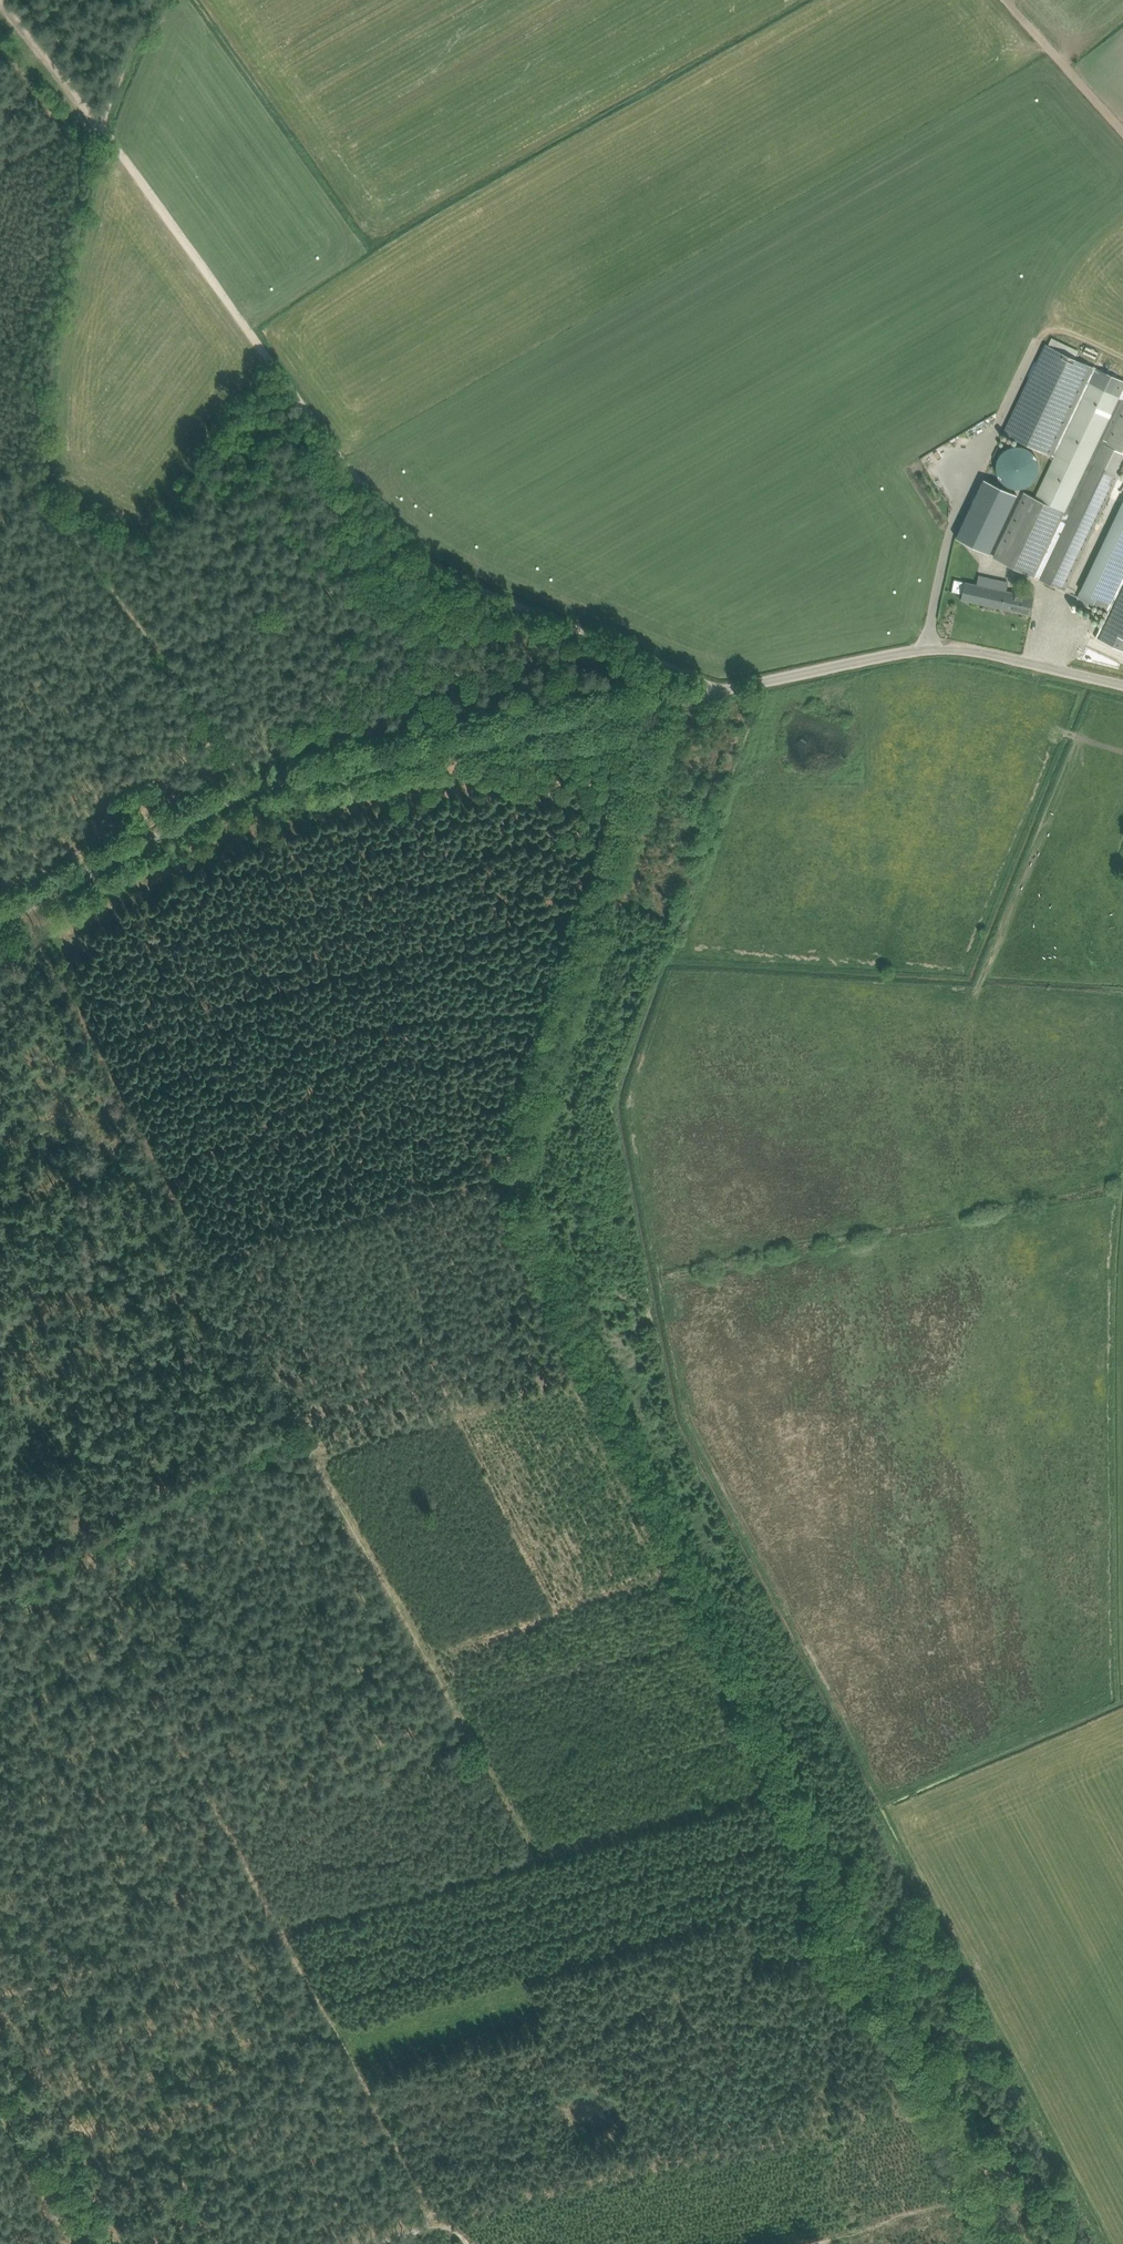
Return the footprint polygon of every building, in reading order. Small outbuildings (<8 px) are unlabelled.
[(994,555),(1035,574),(1035,575),(1037,576),(1042,578),(1042,580),(1046,582),(1046,580),(1064,589),(1069,579),(1119,472),(1120,470),(1122,463),(1122,453),(1106,445),(1106,443),(1108,441),(1103,438),(1122,399),(1122,400),(1122,382),(1093,368),(1045,345),(1004,432),(1052,455),(1054,455),(1034,497),(1024,492),(994,555)] [(1106,443),(1122,451),(1122,408),(1108,441),(1106,443)] [(997,465),(997,467),(997,469),(997,470),(997,472),(998,474),(999,475),(999,477),(1000,479),(1001,480),(1003,481),(1004,483),(1005,484),(1007,485),(1008,486),(1010,486),(1012,487),(1014,487),(1015,488),(1017,488),(1019,488),(1021,488),(1023,487),(1024,487),(1026,486),(1028,485),(1029,484),(1031,483),(1032,482),(1033,481),(1034,479),(1035,478),(1036,476),(1037,474),(1038,473),(1038,471),(1038,469),(1038,467),(1038,465),(1038,464),(1038,462),(1037,460),(1037,458),(1036,457),(1035,455),(1034,454),(1033,452),(1031,451),(1030,450),(1028,449),(1027,448),(1025,447),(1023,447),(1021,446),(1020,446),(1018,446),(1016,446),(1014,446),(1012,447),(1011,447),(1009,448),(1007,449),(1006,450),(1004,451),(1003,452),(1002,453),(1001,455),(1000,456),(999,458),(998,460),(997,461),(997,463),(997,465)] [(984,479),(956,537),(989,553),(1017,494),(984,479)] [(1077,603),(1085,606),(1088,600),(1109,610),(1111,611),(1122,587),(1122,501),(1083,585),(1078,595),(1080,596),(1077,603)] [(977,583),(965,581),(961,599),(1030,614),(1034,597),(1007,591),(1009,582),(979,575),(977,583)] [(1095,637),(1122,650),(1122,587),(1111,611),(1103,628),(1100,627),(1095,637)]
